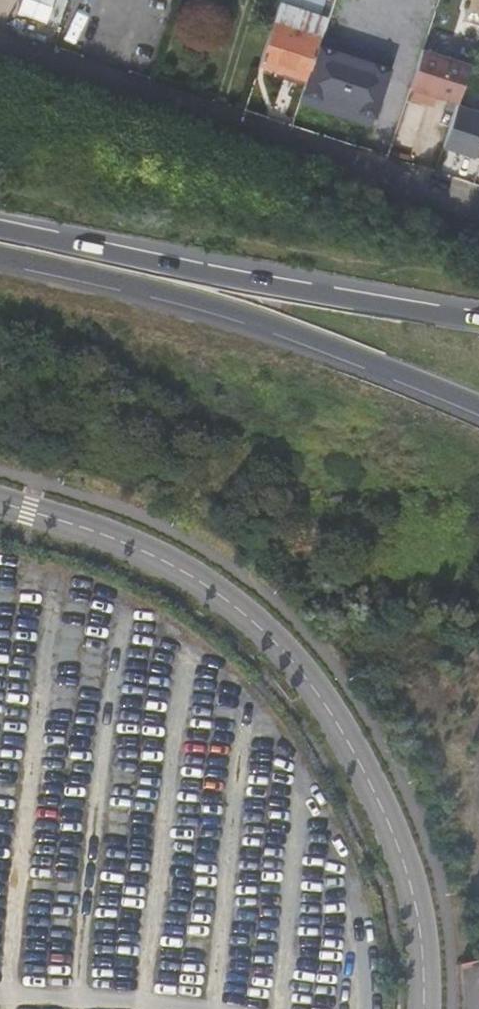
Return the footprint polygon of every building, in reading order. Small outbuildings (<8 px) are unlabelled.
[(13,11),(43,21),(50,1),(61,5),(63,0),(17,0),(13,11)] [(278,4),(272,23),(259,62),(306,78),(320,35),(325,20),(278,4)] [(328,59),(322,57),(314,79),(354,93),(366,55),(333,43),(328,59)] [(468,66),(421,51),(416,67),(409,89),(455,104),(463,82),(468,66)] [(351,99),(354,93),(314,79),(312,86),(351,99)] [(374,94),(364,125),(394,135),(404,103),(374,94)] [(453,111),(441,147),(477,159),(478,154),(478,120),(453,111)]
